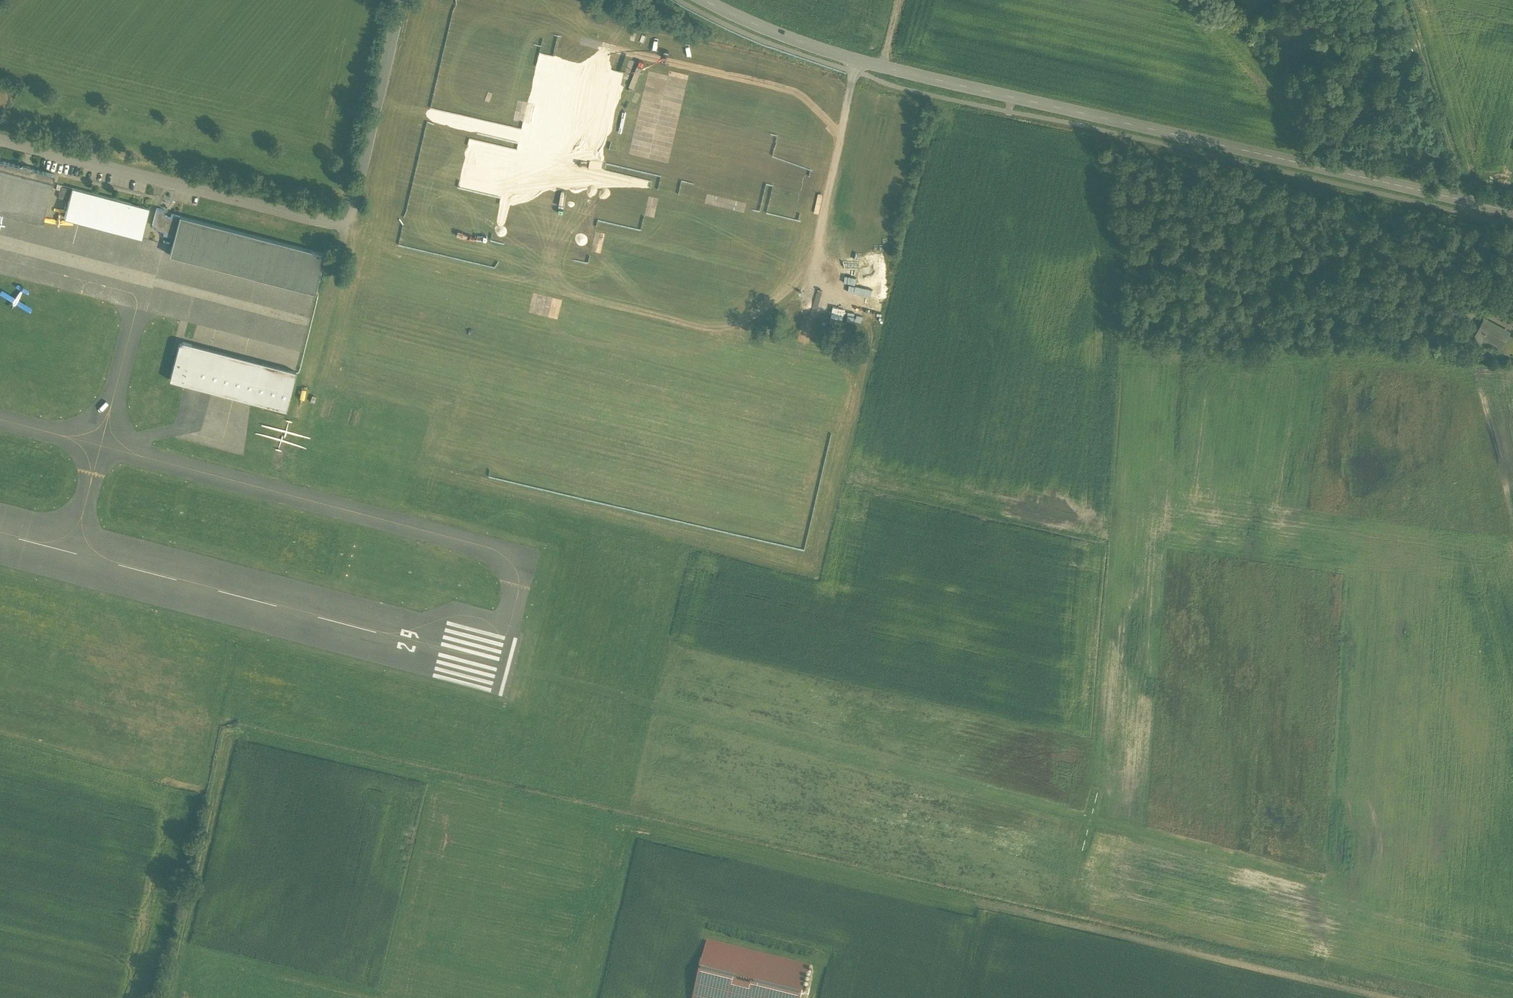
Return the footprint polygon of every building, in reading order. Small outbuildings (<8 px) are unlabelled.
[(0,160),(0,169),(53,183),(55,174),(32,168),(32,167),(31,166),(26,165),(22,163),(20,164),(20,165),(0,160)] [(0,169),(0,211),(42,222),(53,183),(0,169)] [(139,205),(72,188),(64,217),(142,237),(149,208),(143,206),(142,206),(139,205)] [(165,214),(164,213),(165,210),(157,208),(152,224),(160,230),(164,232),(163,235),(174,238),(180,216),(171,213),(170,217),(168,217),(165,214)] [(181,216),(180,216),(174,238),(172,245),(169,255),(315,293),(315,291),(325,254),(181,216)] [(1512,287),(1512,272),(1499,269),(1496,283),(1512,287)] [(1511,330),(1484,315),(1472,338),(1481,343),(1484,338),(1502,348),(1511,330)] [(296,371),(182,342),(179,344),(176,356),(170,380),(182,383),(200,388),(234,397),(250,401),(286,410),(295,373),(296,371)] [(1485,350),(1479,348),(1476,355),(1482,357),(1485,350)] [(708,943),(694,997),(801,997),(808,969),(708,943)]
